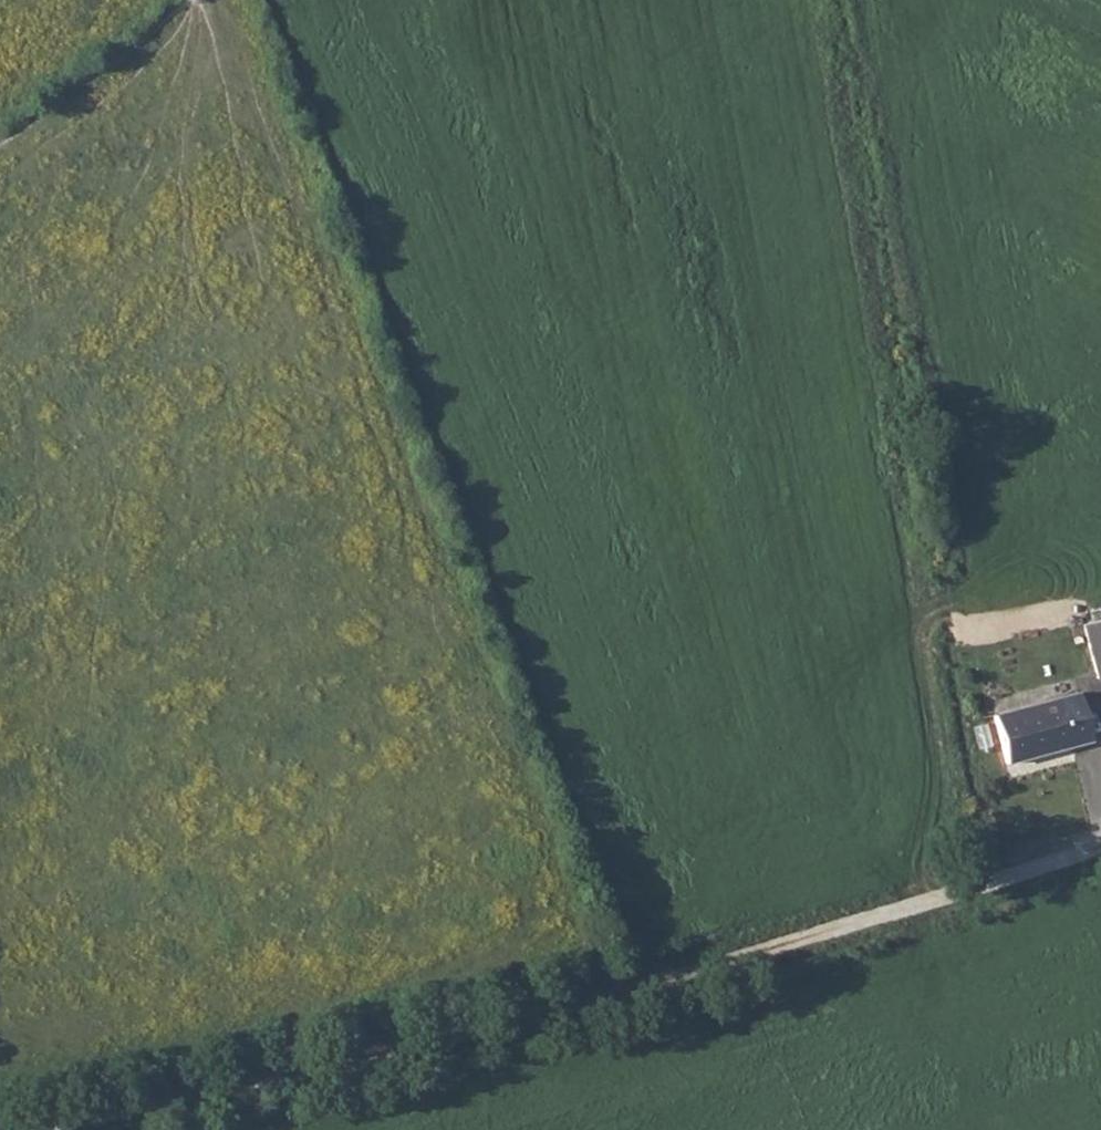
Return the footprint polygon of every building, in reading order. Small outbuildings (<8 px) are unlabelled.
[(1095,675),(1100,674),(1100,618),(1083,622),(1095,675)] [(1005,749),(1088,730),(1078,682),(994,701),(1005,749)]
